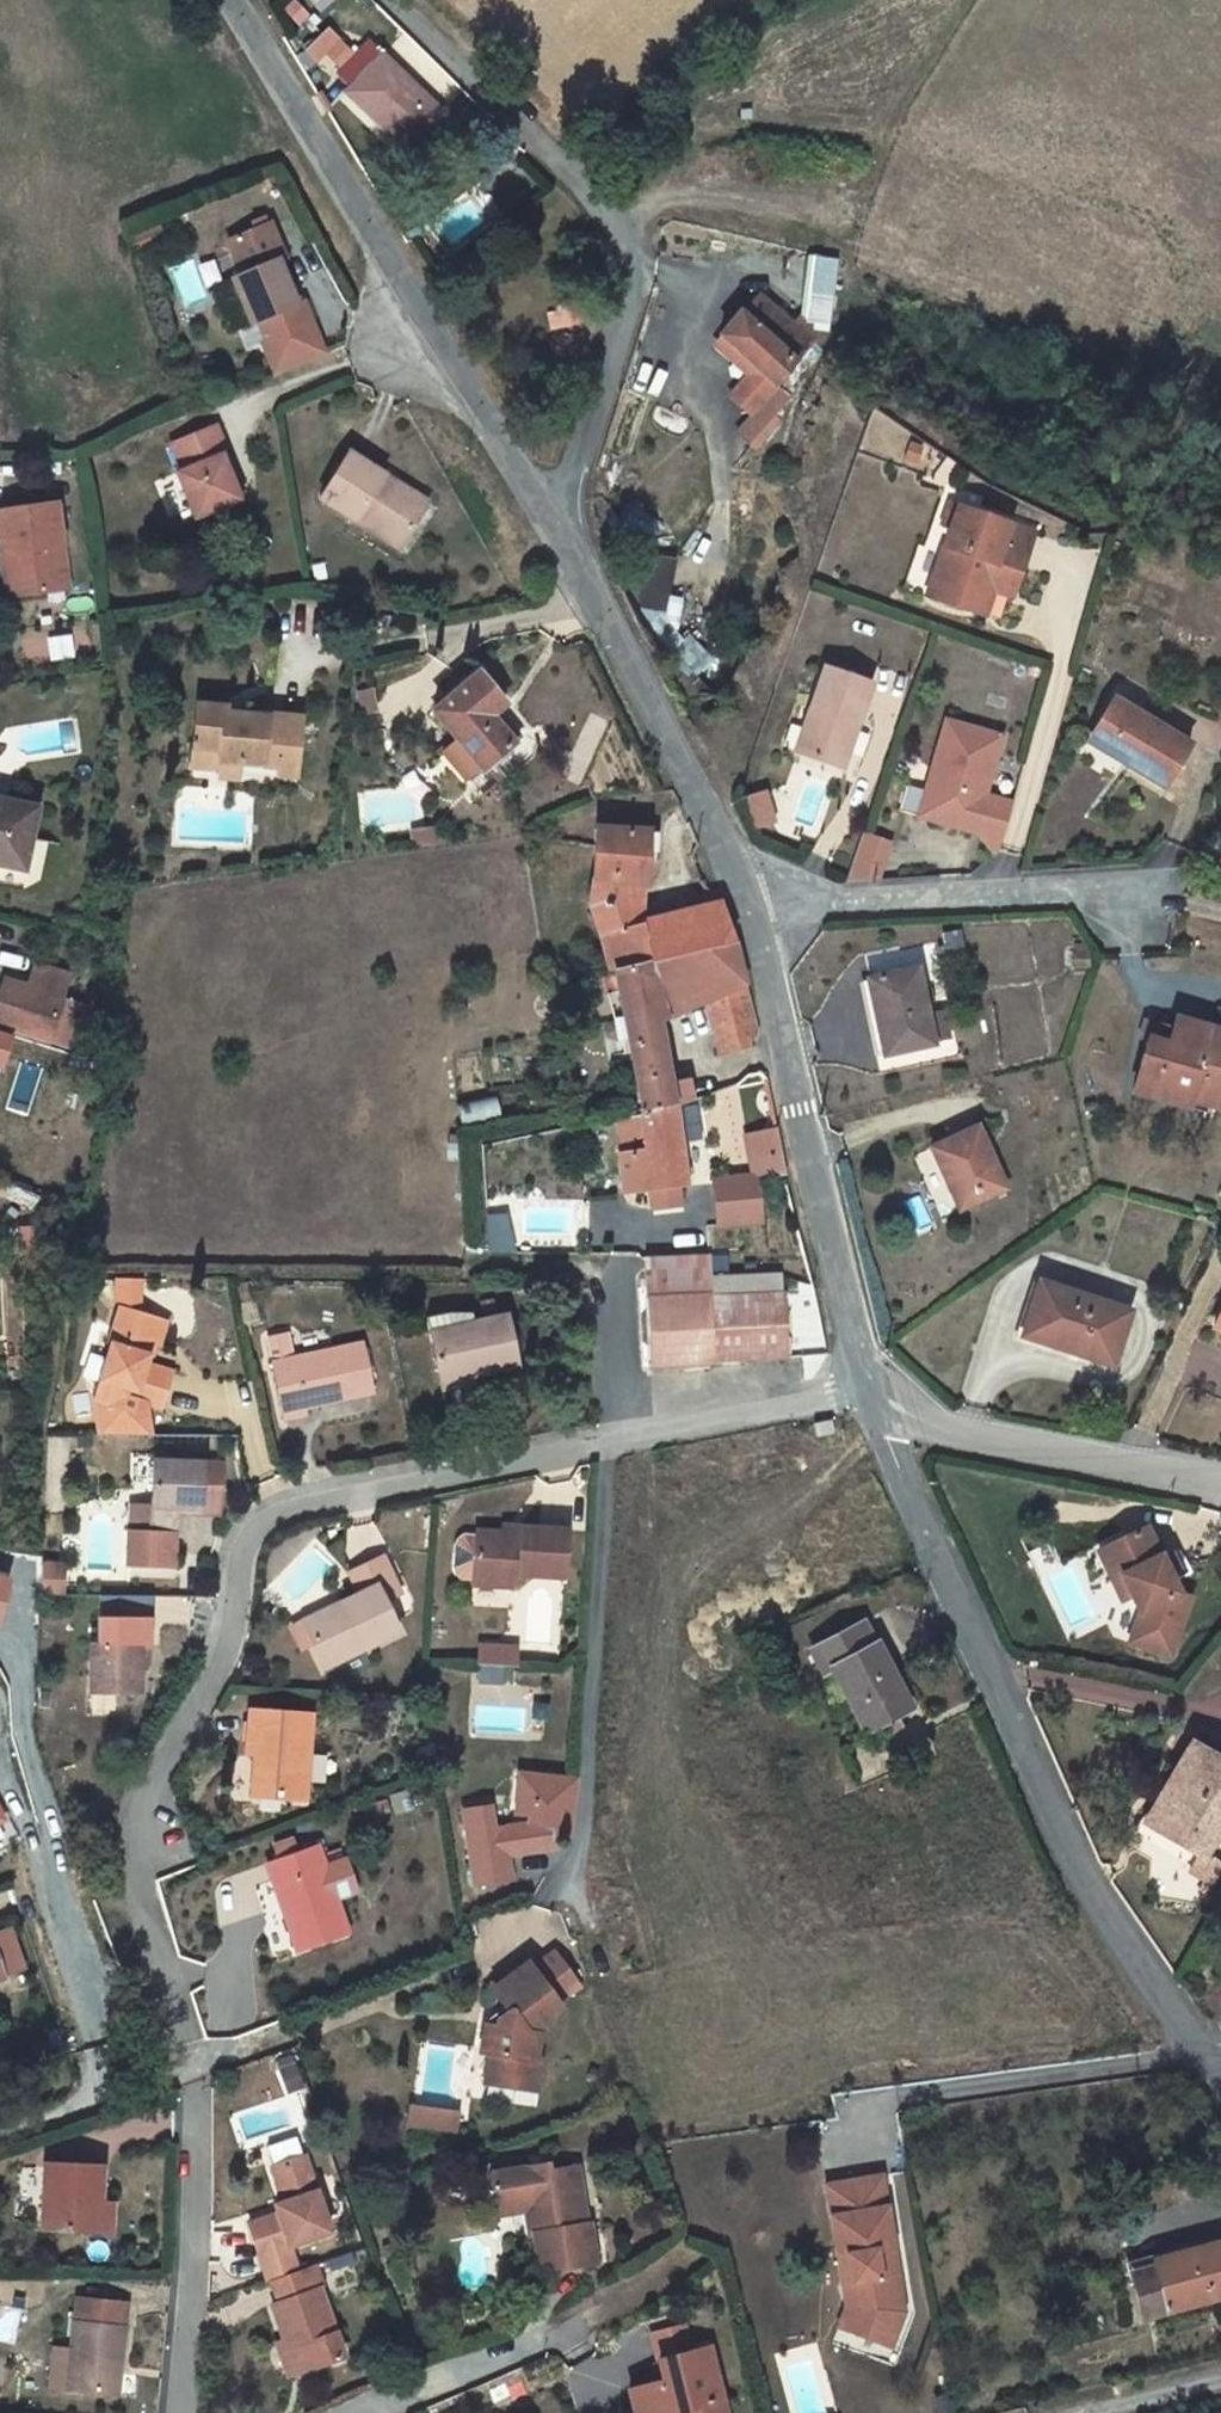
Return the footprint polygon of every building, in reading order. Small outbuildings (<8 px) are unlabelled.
[(326,54),(342,70),(355,56),(328,30),(315,43),(326,54)] [(442,113),(369,42),(355,56),(342,70),(337,74),(351,88),(347,93),(405,150),(442,113)] [(326,54),(315,43),(307,52),(318,62),(326,54)] [(259,321),(268,341),(312,322),(302,301),(295,304),(278,262),(285,259),(270,224),(229,241),(243,275),(233,280),(252,324),(259,321)] [(830,306),(837,258),(811,254),(804,303),(830,306)] [(781,383),(817,342),(796,324),(808,310),(789,292),(776,307),(766,298),(749,317),(742,312),(723,335),(758,365),(734,393),(756,413),(741,429),(761,446),(785,418),(781,414),(796,396),(781,383)] [(808,310),(796,324),(817,342),(828,330),(829,328),(808,310)] [(828,330),(817,342),(828,351),(827,353),(838,341),(828,330)] [(817,342),(781,383),(796,396),(802,401),(827,353),(828,351),(817,342)] [(177,473),(196,517),(240,499),(222,456),(227,454),(216,426),(172,444),(183,471),(177,473)] [(400,547),(423,510),(380,483),(385,475),(349,453),(321,499),(400,547)] [(380,483),(423,510),(428,502),(385,475),(380,483)] [(56,504),(0,511),(0,527),(4,555),(13,553),(19,596),(68,589),(56,504)] [(948,505),(942,525),(950,528),(957,508),(948,505)] [(1033,534),(957,508),(950,528),(927,596),(969,610),(974,594),(987,588),(993,590),(1011,596),(1033,534)] [(635,552),(621,580),(663,640),(678,560),(635,552)] [(13,553),(4,555),(10,597),(19,596),(13,553)] [(969,610),(984,616),(993,590),(987,588),(974,594),(969,610)] [(873,683),(825,667),(811,707),(820,710),(807,748),(811,756),(844,767),(873,683)] [(497,709),(506,702),(479,671),(435,709),(459,738),(446,749),(469,776),(482,765),(485,768),(516,741),(515,740),(492,714),(497,709)] [(370,690),(358,693),(362,713),(373,710),(371,701),(373,701),(370,690)] [(1191,744),(1114,698),(1091,736),(1128,758),(1125,763),(1166,787),(1191,744)] [(295,772),(299,717),(223,711),(223,705),(197,703),(192,764),(219,767),(220,758),(239,760),(278,763),(278,771),(295,772)] [(820,710),(811,707),(796,751),(811,756),(807,748),(820,710)] [(497,709),(492,714),(515,740),(520,735),(497,709)] [(1001,736),(946,721),(934,768),(942,770),(929,820),(981,834),(998,853),(1000,851),(1013,805),(985,797),(1001,736)] [(1128,758),(1091,736),(1088,741),(1125,763),(1128,758)] [(239,760),(220,758),(219,767),(219,773),(238,774),(239,760)] [(942,770),(934,768),(920,817),(929,820),(942,770)] [(766,792),(744,795),(749,826),(771,823),(766,792)] [(24,869),(31,838),(25,837),(30,812),(0,806),(0,864),(24,869)] [(36,813),(30,812),(25,837),(31,838),(36,813)] [(590,907),(613,972),(615,971),(735,943),(722,903),(695,909),(634,924),(626,926),(629,883),(636,883),(647,884),(648,862),(649,831),(649,830),(596,828),(594,881),(592,887),(590,907)] [(435,830),(417,832),(418,844),(436,842),(435,830)] [(658,832),(649,831),(648,862),(657,862),(658,832)] [(863,834),(846,882),(878,880),(890,844),(863,834)] [(636,883),(629,883),(626,926),(634,924),(636,883)] [(705,885),(695,909),(722,903),(717,891),(714,891),(712,890),(710,889),(708,887),(705,885)] [(962,931),(944,935),(947,947),(939,949),(942,961),(967,956),(962,931)] [(629,1036),(643,1112),(675,1105),(673,1093),(671,1083),(659,1021),(669,1018),(706,1002),(720,1056),(750,1048),(758,1035),(744,977),(735,943),(615,971),(623,1006),(629,1036)] [(1083,943),(1063,944),(1064,970),(1084,969),(1083,943)] [(37,962),(29,985),(62,997),(70,974),(37,962)] [(917,969),(868,980),(884,1054),(933,1044),(933,1042),(927,1014),(917,969)] [(0,996),(0,1025),(67,1047),(81,1006),(61,999),(62,997),(29,985),(6,977),(0,996)] [(944,1010),(927,1014),(933,1042),(950,1038),(944,1010)] [(1220,1089),(1220,1033),(1176,1020),(1173,1032),(1157,1027),(1153,1041),(1148,1040),(1140,1067),(1160,1073),(1153,1098),(1213,1115),(1220,1089)] [(1146,1024),(1142,1038),(1148,1040),(1153,1041),(1157,1027),(1146,1024)] [(1160,1073),(1140,1067),(1133,1092),(1153,1098),(1160,1073)] [(747,1075),(738,1084),(752,1153),(757,1173),(758,1178),(787,1175),(767,1078),(762,1072),(747,1075)] [(689,1079),(671,1083),(673,1093),(691,1090),(689,1079)] [(691,1090),(673,1093),(675,1105),(675,1108),(683,1107),(683,1104),(693,1100),(691,1090)] [(675,1105),(643,1112),(619,1117),(623,1154),(619,1154),(624,1193),(686,1186),(675,1108),(675,1105)] [(978,1127),(933,1148),(961,1209),(1006,1188),(978,1127)] [(500,1148),(491,1162),(511,1174),(520,1160),(500,1148)] [(758,1178),(757,1173),(712,1180),(719,1221),(763,1214),(758,1178)] [(504,1238),(490,1239),(491,1252),(505,1251),(504,1238)] [(710,1257),(646,1260),(650,1365),(713,1362),(713,1363),(788,1360),(785,1290),(781,1290),(780,1275),(724,1277),(711,1278),(710,1261),(710,1257)] [(724,1261),(710,1261),(711,1278),(724,1277),(724,1261)] [(119,1277),(119,1300),(124,1300),(141,1300),(142,1277),(119,1277)] [(1130,1312),(1040,1283),(1027,1325),(1062,1337),(1059,1347),(1113,1364),(1130,1312)] [(124,1300),(122,1308),(139,1313),(141,1300),(124,1300)] [(155,1343),(163,1320),(139,1313),(122,1308),(113,1340),(115,1341),(98,1400),(102,1432),(153,1433),(150,1415),(145,1413),(148,1404),(153,1406),(164,1410),(175,1373),(149,1365),(155,1343)] [(428,1318),(431,1333),(475,1324),(473,1314),(450,1314),(428,1318)] [(431,1333),(440,1377),(470,1371),(471,1375),(518,1366),(508,1317),(475,1324),(431,1333)] [(163,1320),(155,1343),(163,1346),(171,1323),(163,1320)] [(1062,1337),(1027,1325),(1023,1335),(1059,1347),(1062,1337)] [(267,1339),(285,1420),(305,1415),(304,1409),(372,1393),(361,1344),(292,1359),(287,1334),(267,1339)] [(470,1371),(440,1377),(442,1390),(472,1384),(471,1375),(470,1371)] [(831,1420),(815,1424),(817,1436),(834,1433),(831,1420)] [(221,1463),(154,1460),(152,1506),(151,1532),(175,1533),(177,1507),(201,1508),(203,1484),(220,1485),(221,1463)] [(219,1514),(220,1485),(203,1484),(201,1508),(201,1513),(219,1514)] [(151,1532),(152,1506),(130,1505),(129,1531),(151,1532)] [(1147,1527),(1108,1546),(1132,1596),(1140,1612),(1130,1642),(1172,1657),(1192,1597),(1180,1593),(1170,1573),(1163,1558),(1147,1527)] [(565,1578),(568,1530),(523,1528),(523,1534),(505,1533),(478,1531),(478,1535),(474,1581),(474,1585),(512,1588),(520,1580),(521,1575),(565,1578)] [(151,1532),(129,1531),(127,1564),(174,1566),(175,1533),(151,1532)] [(474,1581),(478,1535),(464,1534),(457,1538),(454,1545),(452,1567),(456,1575),(461,1580),(474,1581)] [(1132,1596),(1108,1546),(1098,1551),(1122,1600),(1132,1596)] [(1173,1553),(1163,1558),(1170,1573),(1180,1568),(1173,1553)] [(306,1627),(326,1668),(400,1631),(385,1602),(401,1594),(383,1556),(350,1572),(361,1594),(343,1602),(346,1608),(306,1627)] [(62,1565),(43,1565),(42,1593),(62,1594),(62,1565)] [(9,1581),(0,1579),(0,1617),(9,1581)] [(101,1619),(125,1619),(125,1595),(101,1595),(101,1619)] [(125,1595),(125,1619),(148,1619),(149,1595),(125,1595)] [(304,1621),(306,1627),(346,1608),(343,1602),(304,1621)] [(125,1619),(101,1619),(101,1644),(92,1644),(92,1692),(139,1692),(140,1664),(140,1646),(148,1646),(148,1619),(125,1619)] [(863,1623),(813,1650),(826,1674),(833,1670),(868,1733),(912,1709),(877,1644),(875,1645),(863,1623)] [(517,1648),(482,1645),(480,1665),(515,1667),(517,1648)] [(148,1646),(140,1646),(140,1664),(148,1664),(148,1646)] [(310,1715),(250,1711),(247,1753),(256,1754),(260,1754),(260,1766),(256,1766),(254,1796),(304,1800),(310,1715)] [(1155,1824),(1202,1852),(1208,1856),(1220,1833),(1220,1762),(1190,1743),(1172,1775),(1181,1781),(1155,1824)] [(530,1817),(533,1776),(518,1774),(515,1815),(530,1817)] [(1181,1781),(1172,1775),(1146,1819),(1155,1824),(1181,1781)] [(499,1788),(472,1785),(466,1862),(503,1865),(505,1840),(539,1843),(540,1834),(554,1835),(570,1836),(575,1779),(533,1776),(530,1817),(529,1823),(497,1811),(499,1788)] [(406,1790),(392,1795),(398,1813),(412,1808),(406,1790)] [(11,1815),(0,1795),(0,1821),(11,1815)] [(554,1835),(540,1834),(539,1843),(554,1844),(554,1835)] [(299,1951),(349,1933),(318,1846),(276,1861),(294,1913),(287,1916),(299,1951)] [(1202,1852),(1190,1873),(1212,1886),(1220,1870),(1220,1863),(1208,1856),(1202,1852)] [(268,1863),(287,1916),(294,1913),(276,1861),(268,1863)] [(270,1882),(256,1885),(273,1956),(286,1952),(270,1882)] [(23,1965),(10,1929),(0,1933),(0,1962),(4,1972),(23,1965)] [(554,1953),(532,1969),(536,1973),(558,2004),(580,1989),(554,1953)] [(493,1988),(497,1993),(514,1980),(518,1986),(536,1973),(532,1969),(528,1963),(493,1988)] [(558,2004),(536,1973),(518,1986),(514,1980),(497,1993),(509,2010),(498,2018),(497,2027),(485,2025),(481,2051),(490,2052),(486,2082),(515,2086),(517,2077),(537,2080),(540,2061),(535,2060),(541,2026),(562,2011),(558,2004)] [(515,2086),(535,2090),(537,2080),(517,2077),(515,2086)] [(412,2106),(411,2115),(424,2116),(423,2126),(423,2127),(455,2131),(457,2112),(412,2106)] [(424,2116),(411,2115),(410,2124),(423,2126),(424,2116)] [(330,2232),(305,2156),(272,2167),(284,2202),(275,2205),(278,2214),(249,2223),(268,2281),(297,2271),(289,2246),(330,2232)] [(103,2166),(46,2163),(43,2228),(100,2231),(101,2203),(103,2166)] [(548,2163),(530,2166),(531,2173),(549,2170),(548,2163)] [(530,2166),(491,2172),(496,2206),(535,2199),(540,2230),(536,2231),(536,2233),(542,2271),(598,2262),(591,2222),(588,2222),(579,2165),(549,2170),(531,2173),(530,2166)] [(863,2303),(853,2332),(892,2346),(905,2311),(898,2272),(891,2273),(887,2247),(894,2246),(882,2175),(827,2184),(842,2283),(866,2279),(869,2302),(863,2303)] [(535,2199),(496,2206),(498,2215),(527,2210),(531,2234),(536,2233),(536,2231),(540,2230),(535,2199)] [(113,2203),(101,2203),(100,2231),(112,2231),(113,2203)] [(615,2227),(605,2229),(610,2259),(620,2257),(615,2227)] [(1188,2247),(1190,2253),(1206,2248),(1204,2242),(1188,2247)] [(1220,2298),(1220,2244),(1206,2248),(1190,2253),(1131,2269),(1145,2318),(1220,2298)] [(894,2246),(887,2247),(891,2273),(898,2272),(894,2246)] [(351,2253),(329,2261),(332,2270),(354,2262),(351,2253)] [(316,2265),(312,2266),(320,2288),(324,2287),(316,2265)] [(320,2288),(312,2266),(272,2280),(280,2303),(273,2305),(285,2341),(297,2374),(344,2357),(320,2288)] [(866,2279),(842,2283),(847,2305),(839,2326),(853,2332),(863,2303),(869,2302),(866,2279)] [(127,2303),(78,2299),(73,2350),(70,2389),(118,2394),(127,2303)] [(297,2374),(285,2341),(277,2344),(289,2376),(297,2374)] [(709,2346),(694,2350),(706,2399),(711,2398),(711,2400),(723,2397),(709,2346)] [(51,2388),(70,2389),(73,2350),(55,2348),(51,2388)] [(630,2390),(636,2412),(672,2412),(674,2412),(727,2412),(723,2397),(711,2400),(711,2398),(706,2399),(694,2350),(659,2359),(665,2380),(630,2390)] [(935,2398),(939,2412),(956,2412),(951,2394),(935,2398)]
